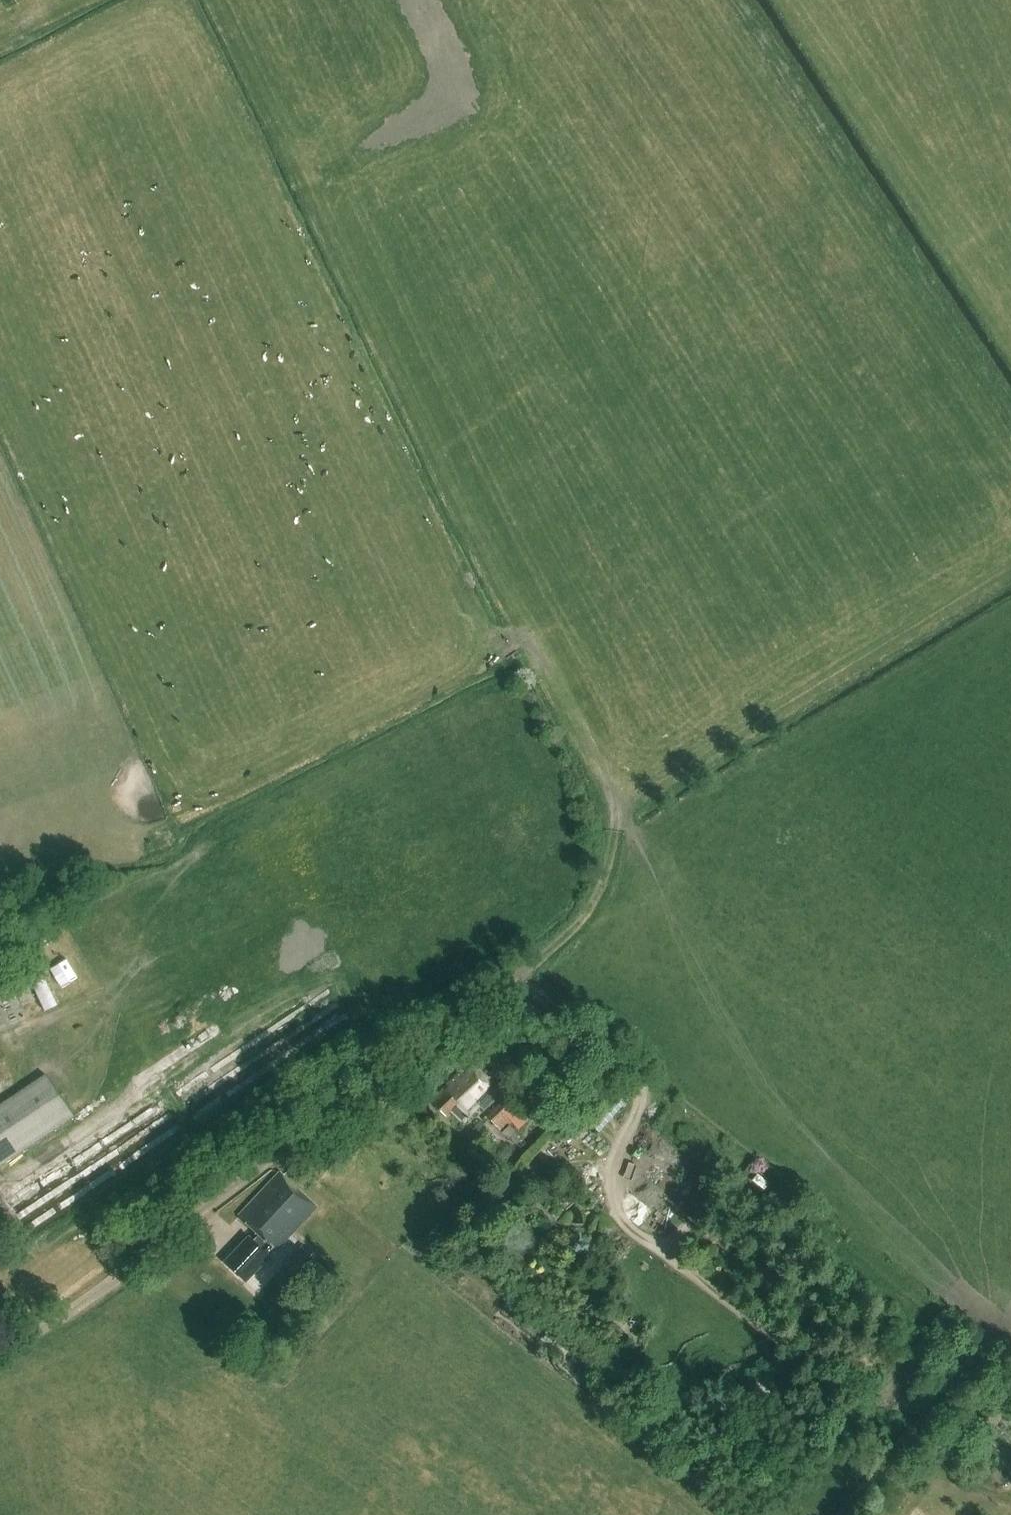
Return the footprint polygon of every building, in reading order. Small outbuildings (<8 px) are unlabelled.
[(251,1043),(1,1186),(25,1227),(275,1085),(251,1043)] [(463,1124),(498,1091),(494,1087),(496,1085),(490,1078),(487,1080),(471,1063),(432,1101),(446,1116),(451,1111),(463,1124)] [(0,1106),(0,1166),(75,1116),(47,1075),(0,1106)] [(532,1118),(511,1094),(487,1116),(502,1132),(511,1123),(507,1119),(508,1118),(515,1125),(514,1125),(518,1130),(532,1118)] [(270,1257),(267,1254),(274,1246),(276,1248),(283,1241),(284,1242),(317,1208),(279,1172),(240,1213),(262,1235),(255,1242),(250,1237),(227,1262),(247,1281),(270,1257)] [(286,1265),(305,1282),(323,1262),(305,1245),(286,1265)]
